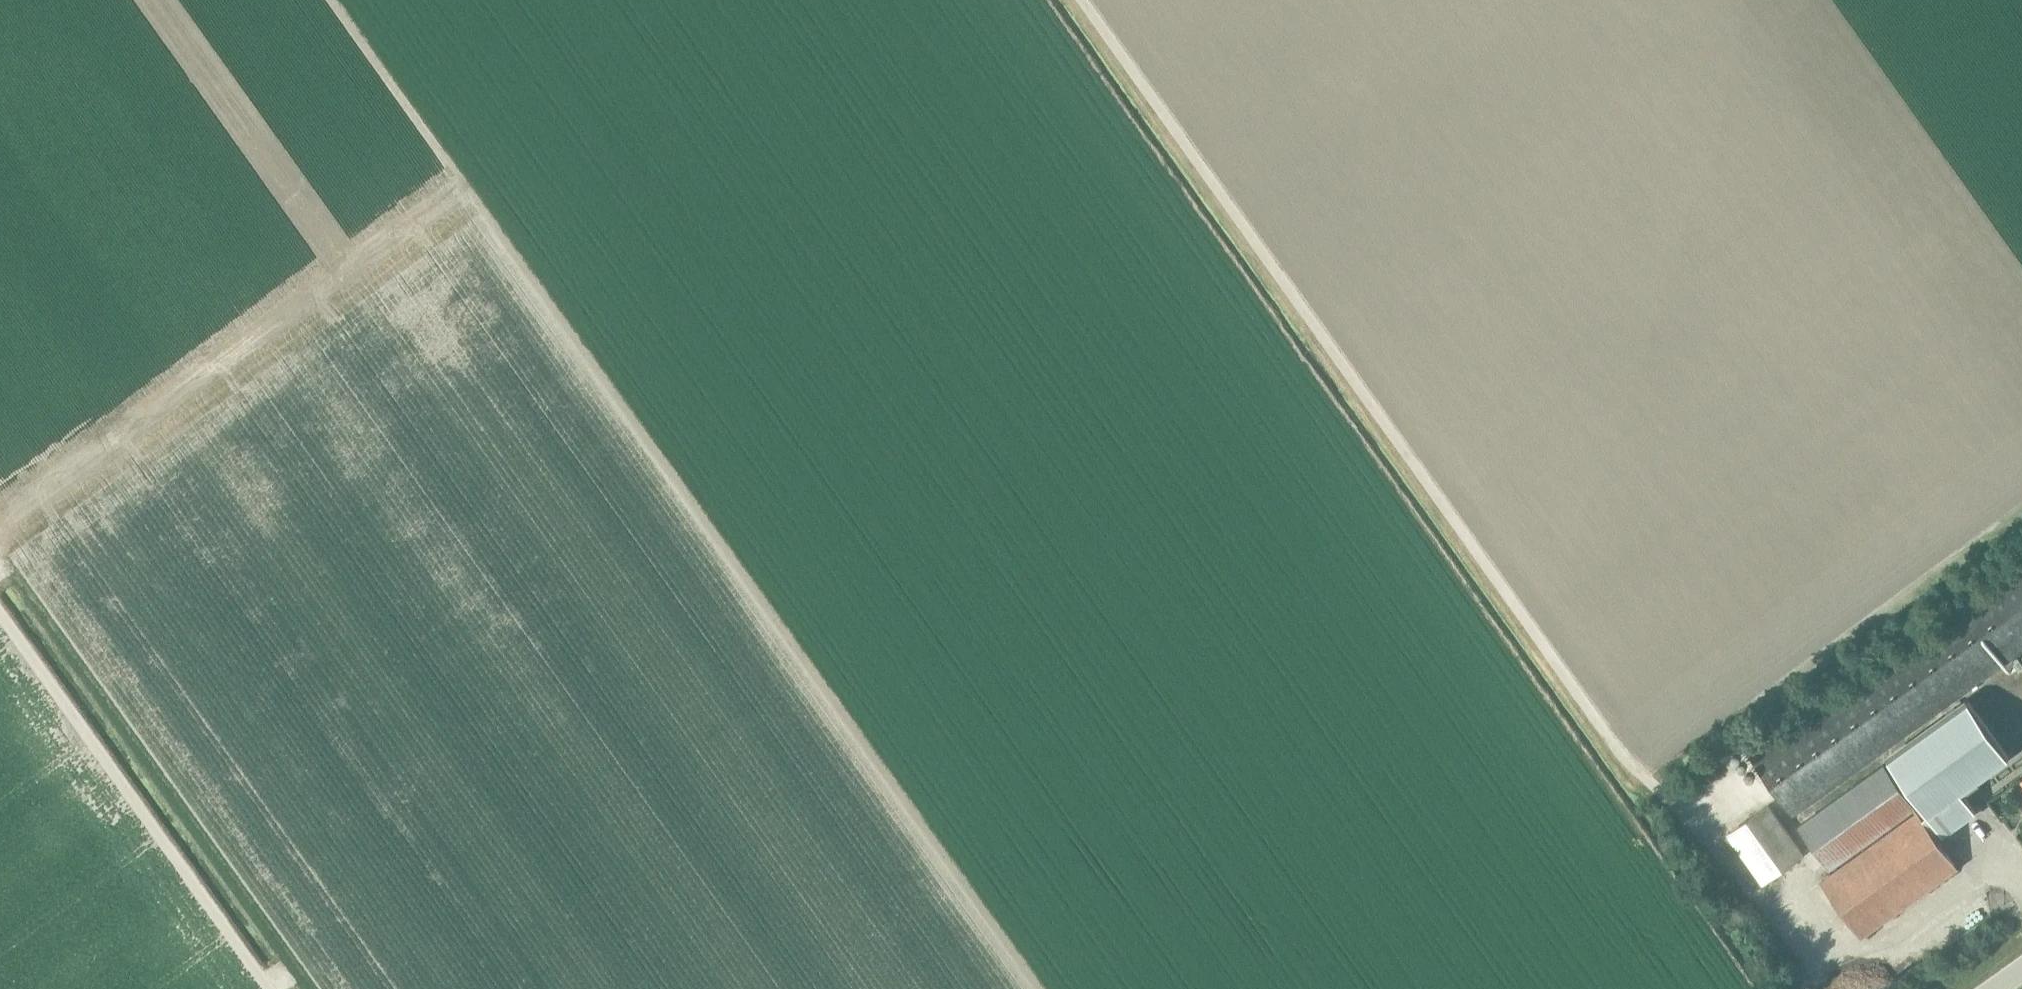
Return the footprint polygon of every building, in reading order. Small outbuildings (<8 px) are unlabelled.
[(2021,649),(2021,561),(1757,752),(1752,745),(1746,750),(1751,756),(1749,757),(1792,816),(2021,649)] [(1888,760),(1928,815),(1922,820),(1936,840),(1976,812),(1961,792),(2009,758),(1969,702),(1888,760)] [(1830,868),(1913,808),(1883,765),(1799,825),(1830,868)] [(1763,883),(1803,855),(1768,806),(1728,834),(1763,883)] [(1957,868),(1936,840),(1922,820),(1917,813),(1821,881),(1861,936),(1957,868)]
